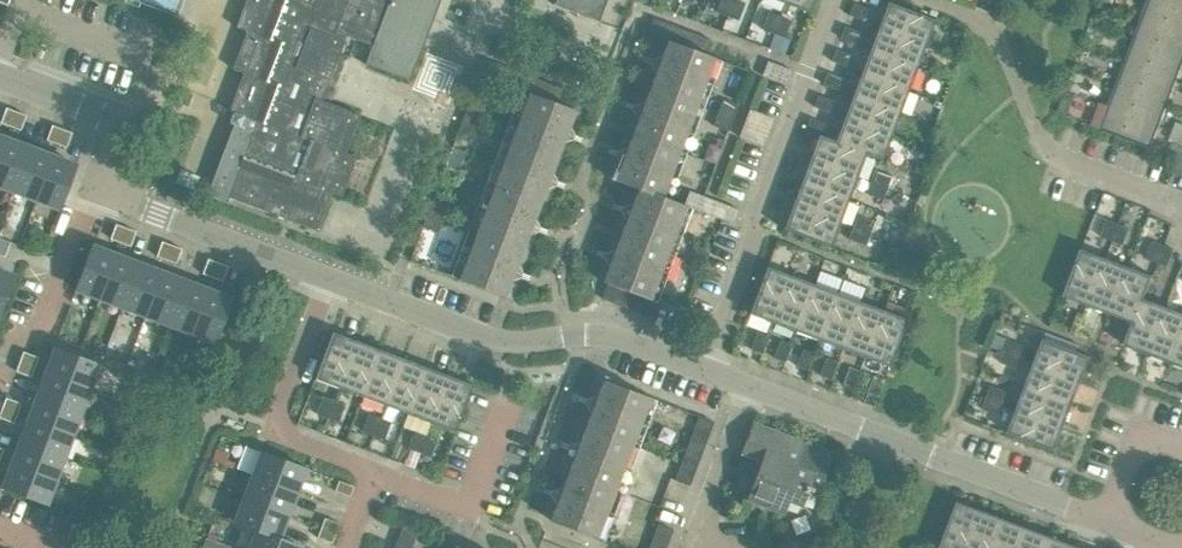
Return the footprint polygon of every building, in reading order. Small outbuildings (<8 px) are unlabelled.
[(440,0),(246,0),(236,27),(246,31),(232,69),(243,73),(229,111),(233,113),(229,123),(233,124),(206,195),(227,203),(229,198),(315,231),(330,193),(341,197),(355,157),(345,153),(359,115),(321,101),(347,32),(373,42),(364,64),(409,81),(440,0)] [(552,5),(598,22),(607,0),(554,0),(552,5)] [(733,0),(720,0),(715,12),(727,17),(733,0)] [(744,4),(733,0),(727,17),(738,21),(744,4)] [(813,0),(787,0),(785,4),(808,13),(813,0)] [(1153,0),(1147,0),(1140,20),(1181,36),(1181,11),(1153,0)] [(1181,11),(1181,0),(1153,0),(1181,11)] [(925,44),(934,20),(887,2),(878,27),(925,44)] [(865,22),(869,11),(853,4),(848,15),(865,22)] [(773,34),(779,17),(768,13),(761,30),(773,34)] [(784,38),(790,21),(779,17),(773,34),(784,38)] [(660,197),(713,58),(705,55),(710,40),(652,19),(647,33),(667,41),(614,181),(637,190),(602,283),(607,284),(601,299),(653,318),(658,304),(648,300),(683,205),(660,197)] [(1140,20),(1132,41),(1181,60),(1181,36),(1140,20)] [(856,45),(861,33),(844,27),(840,38),(856,45)] [(916,67),(925,44),(878,27),(869,50),(916,67)] [(1181,64),(1181,60),(1132,41),(1124,63),(1175,82),(1181,64)] [(848,68),(852,56),(835,50),(831,61),(848,68)] [(908,90),(916,67),(869,50),(860,72),(908,90)] [(556,104),(561,89),(485,60),(480,75),(529,93),(458,279),(504,297),(574,110),(556,104)] [(787,85),(792,71),(767,62),(762,76),(787,85)] [(1167,104),(1175,82),(1124,63),(1115,85),(1167,104)] [(899,113),(908,90),(860,72),(852,96),(899,113)] [(839,91),(843,79),(827,73),(822,84),(839,91)] [(1159,125),(1167,104),(1115,85),(1107,106),(1159,125)] [(830,114),(835,102),(818,96),(814,107),(830,114)] [(890,137),(899,113),(852,96),(843,119),(890,137)] [(727,132),(737,106),(722,100),(713,126),(727,132)] [(1150,149),(1159,125),(1107,106),(1099,129),(1150,149)] [(10,127),(15,112),(6,108),(0,123),(10,127)] [(457,135),(471,140),(481,114),(466,109),(457,135)] [(744,123),(768,133),(774,119),(749,110),(744,123)] [(20,130),(25,116),(15,112),(10,127),(20,130)] [(856,178),(865,154),(834,143),(834,141),(822,137),(826,125),(809,119),(805,130),(818,135),(809,160),(856,178)] [(881,161),(890,137),(843,119),(834,141),(834,143),(865,154),(881,161)] [(1175,122),(1172,131),(1181,135),(1181,125),(1175,122)] [(738,137),(743,139),(763,147),(768,133),(744,123),(738,137)] [(56,144),(61,129),(52,126),(46,140),(56,144)] [(66,148),(71,133),(61,129),(56,144),(66,148)] [(1172,131),(1169,140),(1181,145),(1181,135),(1172,131)] [(28,148),(13,142),(14,139),(7,137),(0,154),(0,186),(12,191),(28,148)] [(35,200),(53,154),(45,151),(44,154),(28,148),(12,191),(35,200)] [(59,209),(74,168),(75,165),(59,159),(59,157),(53,154),(35,200),(59,209)] [(847,200),(856,178),(809,160),(800,182),(847,200)] [(886,189),(890,177),(874,171),(869,182),(886,189)] [(839,223),(847,200),(800,182),(791,206),(839,223)] [(882,200),(886,189),(869,182),(865,193),(882,200)] [(739,210),(702,197),(689,192),(683,205),(734,225),(739,210)] [(422,227),(436,232),(446,206),(432,201),(422,227)] [(830,247),(839,223),(791,206),(782,230),(830,247)] [(869,235),(873,223),(856,217),(852,228),(869,235)] [(1111,241),(1118,224),(1107,220),(1100,237),(1111,241)] [(1122,245),(1129,228),(1118,224),(1111,241),(1122,245)] [(120,243),(125,228),(115,225),(110,239),(120,243)] [(129,246),(135,232),(125,228),(120,243),(129,246)] [(865,246),(869,235),(852,228),(848,239),(865,246)] [(9,243),(0,239),(0,256),(4,257),(9,243)] [(1156,262),(1162,245),(1151,241),(1144,258),(1156,262)] [(166,260),(171,246),(161,242),(156,256),(166,260)] [(1167,266),(1173,250),(1162,245),(1156,262),(1167,266)] [(99,298),(116,253),(108,250),(108,252),(91,246),(75,289),(99,298)] [(175,264),(181,249),(171,246),(166,260),(175,264)] [(1086,305),(1104,258),(1081,249),(1063,296),(1086,305)] [(122,307),(138,264),(122,258),(123,256),(116,253),(99,298),(122,307)] [(1109,314),(1127,266),(1104,258),(1086,305),(1109,314)] [(212,277),(217,263),(207,259),(202,274),(212,277)] [(221,281),(227,267),(217,263),(212,277),(221,281)] [(145,316),(162,270),(154,267),(154,270),(138,264),(122,307),(145,316)] [(1134,323),(1144,299),(1152,276),(1127,266),(1109,314),(1132,322),(1134,323)] [(773,323),(790,276),(766,267),(748,314),(773,323)] [(168,324),(184,281),(168,275),(169,273),(162,270),(145,316),(168,324)] [(13,276),(0,271),(0,310),(13,276)] [(796,332),(813,285),(790,276),(773,323),(796,332)] [(191,333),(208,288),(200,285),(199,287),(184,281),(168,324),(191,333)] [(819,341),(836,294),(813,285),(796,332),(819,341)] [(215,342),(231,299),(214,293),(215,290),(208,288),(191,333),(215,342)] [(841,349),(859,302),(836,294),(819,341),(841,349)] [(1147,354),(1165,307),(1144,299),(1134,323),(1132,322),(1123,345),(1147,354)] [(865,358),(882,311),(859,302),(841,349),(865,358)] [(1181,334),(1181,313),(1165,307),(1147,354),(1171,363),(1181,334)] [(889,367),(907,320),(882,311),(865,358),(889,367)] [(338,388),(356,341),(331,332),(314,379),(338,388)] [(761,353),(768,337),(756,333),(750,349),(761,353)] [(1171,363),(1181,367),(1181,334),(1171,363)] [(1081,380),(1090,356),(1043,339),(1034,363),(1081,380)] [(1021,358),(1025,347),(1008,340),(1004,351),(1021,358)] [(361,397),(379,350),(356,341),(338,388),(361,397)] [(784,362),(791,345),(779,341),(773,358),(784,362)] [(89,388),(98,364),(55,348),(49,365),(46,364),(44,371),(89,388)] [(384,406),(402,359),(379,350),(361,397),(384,406)] [(807,371),(814,355),(802,350),(796,367),(807,371)] [(1016,369),(1021,358),(1004,351),(1000,363),(1016,369)] [(33,367),(37,358),(23,352),(19,362),(33,367)] [(406,414),(424,367),(402,359),(384,406),(406,414)] [(830,380),(837,363),(825,359),(819,375),(830,380)] [(30,377),(33,367),(19,362),(15,372),(30,377)] [(1072,403),(1081,380),(1034,363),(1025,386),(1072,403)] [(429,423),(447,376),(424,367),(406,414),(429,423)] [(853,388),(860,372),(848,367),(842,384),(853,388)] [(80,411),(89,388),(44,371),(41,379),(43,379),(37,395),(80,411)] [(454,432),(472,385),(447,376),(429,423),(454,432)] [(877,397),(884,381),(872,376),(866,393),(877,397)] [(595,538),(648,398),(602,380),(549,521),(595,538)] [(1003,404),(1007,393),(991,386),(987,397),(1003,404)] [(1064,427),(1072,403),(1025,386),(1017,409),(1064,427)] [(72,434),(80,411),(37,395),(31,411),(29,410),(26,417),(72,434)] [(326,418),(333,401),(322,397),(315,414),(326,418)] [(999,415),(1003,404),(987,397),(982,409),(999,415)] [(16,413),(20,403),(5,398),(2,408),(16,413)] [(338,422),(344,406),(333,401),(326,418),(338,422)] [(16,413),(2,408),(0,412),(0,418),(12,423),(16,413)] [(1055,451),(1064,427),(1017,409),(1007,433),(1055,451)] [(372,436),(379,419),(368,415),(361,431),(372,436)] [(63,457),(72,434),(26,417),(23,425),(26,425),(20,441),(63,457)] [(689,486),(713,422),(698,417),(674,480),(689,486)] [(383,440),(390,423),(379,419),(372,436),(383,440)] [(817,491),(832,453),(752,423),(740,454),(765,463),(761,474),(756,472),(746,500),(782,514),(787,501),(800,506),(806,490),(811,492),(811,488),(817,491)] [(419,453),(425,436),(414,432),(407,449),(419,453)] [(429,457),(436,440),(425,436),(419,453),(429,457)] [(54,480),(63,457),(20,441),(14,457),(11,456),(9,463),(54,480)] [(304,478),(307,469),(261,452),(252,476),(295,492),(301,477),(304,478)] [(45,504),(54,480),(9,463),(6,470),(8,471),(2,488),(45,504)] [(289,508),(295,492),(252,476),(243,499),(289,516),(292,509),(289,508)] [(349,497),(353,487),(338,481),(334,491),(349,497)] [(286,524),(289,516),(243,499),(234,523),(256,531),(277,539),(278,538),(283,523),(286,524)] [(982,511),(957,501),(940,547),(967,547),(982,511)] [(1003,519),(982,511),(967,547),(992,547),(1003,519)] [(335,534),(339,524),(324,519),(320,528),(335,534)] [(1027,528),(1003,519),(992,547),(1020,547),(1027,528)] [(672,530),(658,525),(649,547),(665,547),(672,530)] [(416,532),(402,526),(394,547),(410,547),(416,532)] [(331,544),(335,534),(320,528),(317,538),(331,544)] [(1050,536),(1027,528),(1020,547),(1046,547),(1050,536)] [(299,546),(278,538),(277,539),(256,531),(249,547),(298,547),(299,546)] [(1073,545),(1050,536),(1046,547),(1072,547),(1073,545)]
